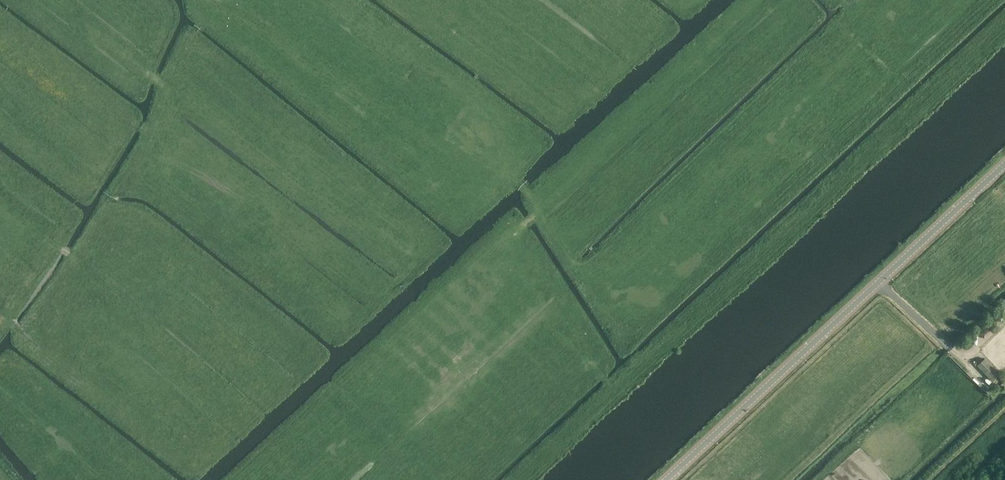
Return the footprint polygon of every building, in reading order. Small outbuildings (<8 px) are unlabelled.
[(985,373),(994,366),(985,357),(977,365),(985,373)]
